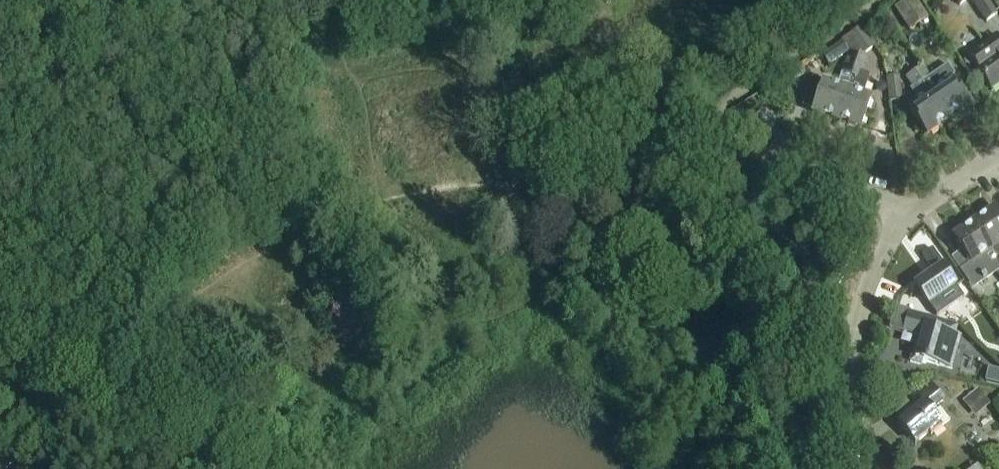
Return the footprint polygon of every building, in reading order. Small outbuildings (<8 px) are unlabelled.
[(916,0),(907,0),(894,9),(908,31),(928,18),(916,0)] [(986,22),(998,13),(991,0),(971,0),(986,22)] [(847,63),(867,70),(871,59),(864,57),(875,50),(861,28),(850,36),(851,38),(845,42),(852,52),(850,53),(847,63)] [(979,69),(978,70),(993,92),(998,87),(998,39),(997,36),(970,55),(979,69)] [(829,66),(850,53),(852,52),(845,42),(823,56),(829,66)] [(863,81),(867,70),(847,63),(838,89),(815,81),(810,95),(819,98),(813,115),(838,123),(853,78),(863,81)] [(949,67),(931,79),(923,69),(916,74),(950,123),(970,109),(951,82),(957,78),(949,67)] [(950,123),(916,74),(908,80),(915,90),(912,91),(920,102),(910,110),(928,137),(950,123)] [(886,77),(889,103),(902,101),(899,76),(886,77)] [(858,95),(863,81),(853,78),(838,123),(861,131),(872,100),(858,95)] [(996,209),(975,224),(993,251),(998,259),(998,214),(996,209)] [(975,224),(954,238),(972,263),(960,271),(973,290),(996,273),(991,267),(998,261),(998,259),(993,251),(975,224)] [(930,306),(957,288),(943,268),(946,266),(934,250),(924,257),(935,273),(916,286),(930,306)] [(962,338),(949,334),(950,332),(907,320),(904,332),(919,336),(911,363),(922,366),(923,362),(952,370),(962,338)] [(985,369),(982,383),(998,387),(998,372),(985,369)] [(914,399),(921,408),(900,425),(915,445),(941,424),(932,413),(945,403),(931,385),(914,399)] [(977,389),(962,402),(975,417),(990,404),(977,389)]
